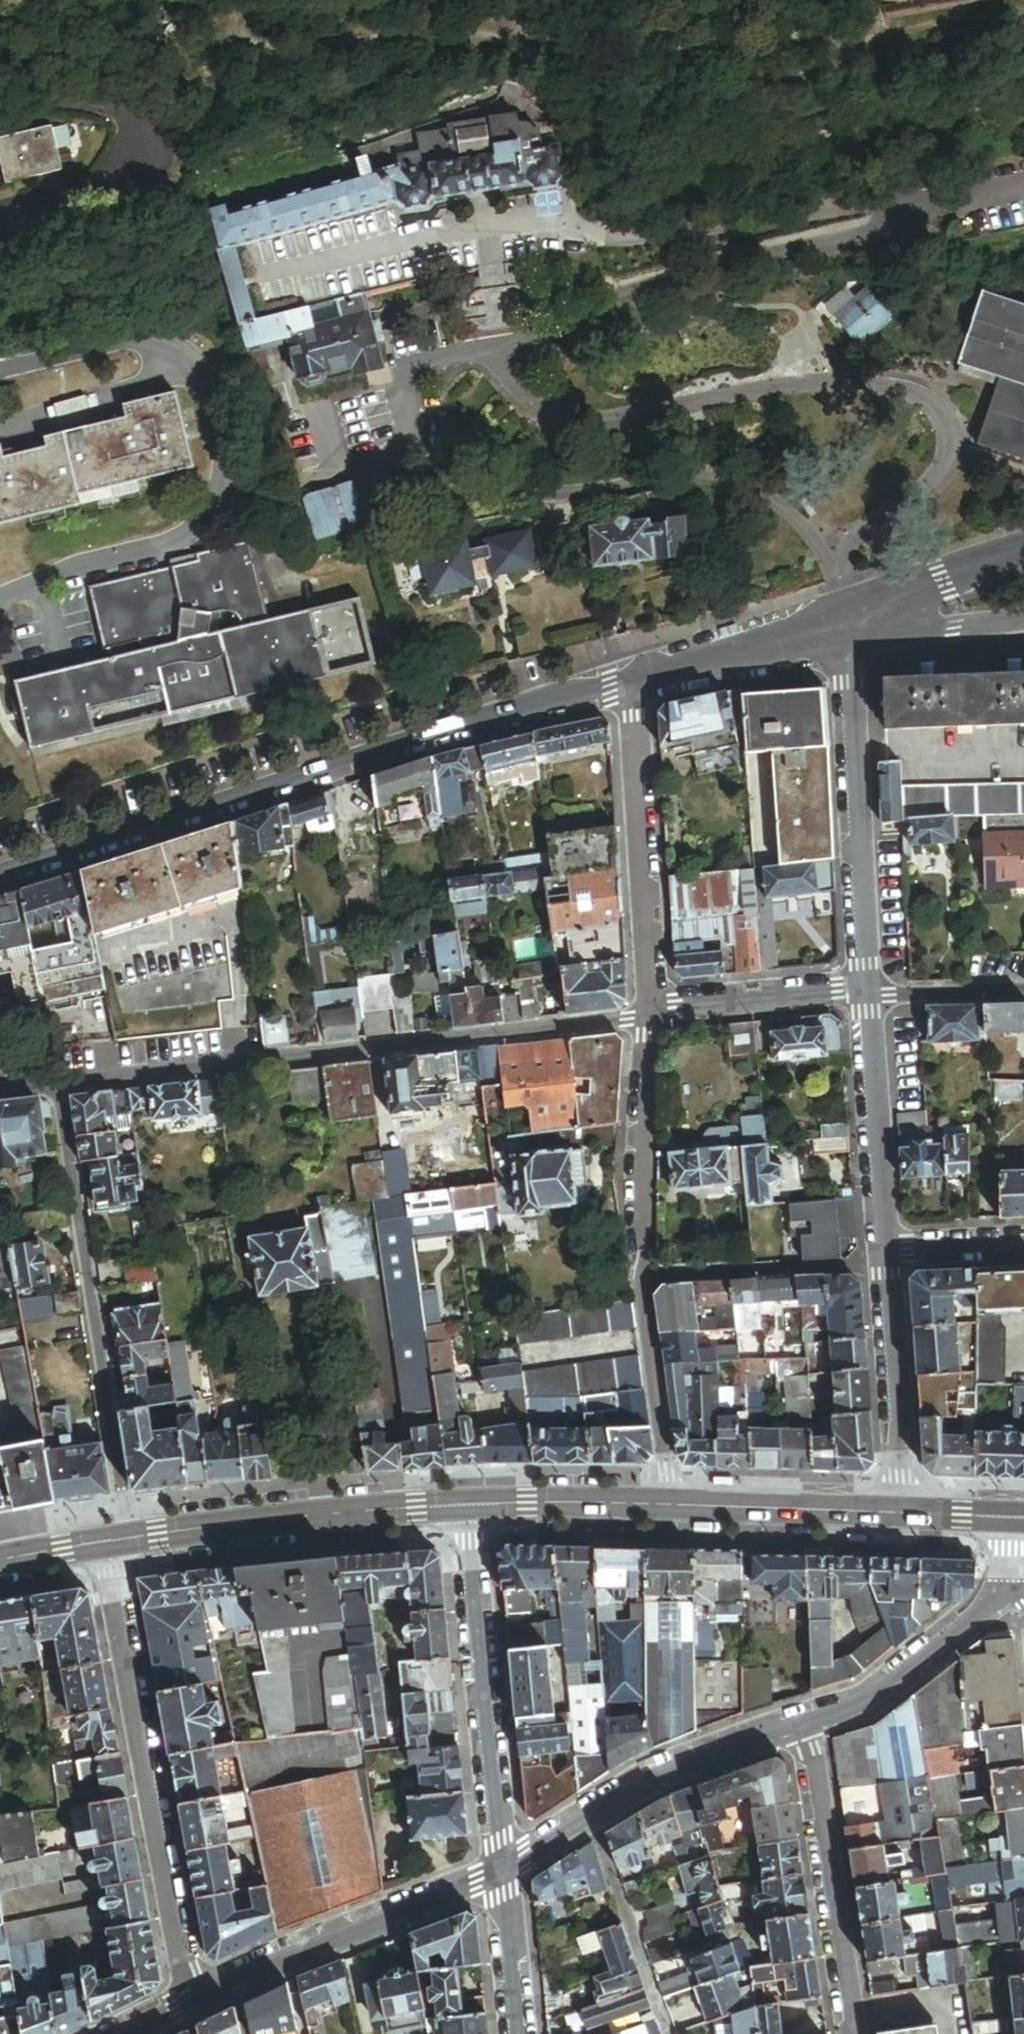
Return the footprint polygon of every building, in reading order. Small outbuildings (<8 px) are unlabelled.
[(487,155),(543,146),(539,128),(532,129),(532,126),(532,125),(531,124),(531,123),(530,122),(529,121),(528,121),(527,120),(518,122),(516,113),(448,123),(449,128),(418,133),(421,150),(397,154),(401,170),(465,159),(465,158),(465,157),(465,156),(466,156),(466,155),(466,154),(467,153),(467,152),(468,151),(469,150),(470,150),(470,149),(471,149),(472,148),(473,148),(474,147),(474,148),(475,148),(475,147),(476,147),(477,147),(478,147),(479,147),(479,148),(480,148),(481,148),(481,149),(482,149),(483,149),(483,150),(484,150),(484,151),(485,151),(485,152),(486,152),(486,153),(487,154),(487,155)] [(0,140),(0,158),(7,184),(63,170),(51,126),(0,140)] [(398,202),(398,203),(402,202),(409,210),(413,210),(413,208),(424,207),(424,208),(429,207),(429,204),(435,197),(438,197),(438,200),(525,186),(524,183),(529,183),(536,188),(536,190),(541,189),(541,188),(552,186),(551,188),(556,186),(556,185),(563,177),(565,177),(559,143),(543,146),(487,155),(487,154),(486,153),(486,152),(485,152),(485,151),(484,151),(484,150),(483,150),(483,149),(482,149),(481,149),(481,148),(480,148),(479,148),(479,147),(478,147),(477,147),(476,147),(475,147),(475,148),(474,148),(474,147),(473,148),(472,148),(471,149),(470,149),(470,150),(469,150),(468,151),(467,152),(467,153),(466,154),(466,155),(466,156),(465,156),(465,157),(465,158),(465,159),(401,170),(396,178),(393,179),(398,202)] [(207,207),(204,207),(211,224),(243,334),(260,326),(232,235),(398,203),(398,202),(393,179),(396,178),(401,170),(376,174),(374,164),(364,166),(366,177),(218,205),(216,199),(205,201),(207,207)] [(847,306),(839,297),(826,308),(859,347),(894,317),(869,288),(855,300),(847,306)] [(846,291),(839,297),(847,306),(855,300),(846,291)] [(982,293),(958,363),(968,366),(1000,378),(997,388),(977,446),(1023,461),(1023,307),(982,293)] [(348,321),(375,314),(371,298),(343,305),(348,321)] [(348,321),(343,305),(315,312),(320,328),(320,331),(348,324),(348,321)] [(260,326),(243,334),(250,351),(264,347),(292,340),(290,336),(320,328),(315,312),(260,326)] [(320,331),(320,328),(290,336),(292,340),(301,376),(304,375),(325,369),(359,361),(365,359),(382,355),(385,354),(382,341),(378,323),(375,314),(348,321),(348,324),(320,331)] [(385,321),(378,323),(382,341),(390,339),(385,321)] [(264,347),(250,351),(256,370),(258,369),(270,366),(264,347)] [(383,357),(382,355),(365,359),(359,361),(360,363),(362,365),(366,367),(379,363),(383,357)] [(360,363),(359,361),(325,369),(326,373),(325,375),(328,377),(360,369),(362,365),(360,363)] [(997,388),(1000,378),(968,366),(964,377),(997,388)] [(325,369),(304,375),(305,378),(310,382),(323,378),(325,375),(326,373),(325,369)] [(0,444),(0,525),(86,505),(83,495),(199,468),(181,391),(128,404),(131,415),(48,435),(51,445),(7,456),(4,443),(0,444)] [(364,486),(335,495),(347,537),(377,528),(370,504),(364,486)] [(347,537),(335,495),(305,504),(318,546),(347,537)] [(384,500),(370,504),(377,528),(392,524),(384,500)] [(653,560),(688,556),(685,517),(632,524),(631,521),(628,519),(626,517),(622,517),(618,519),(616,522),(615,525),(592,528),(596,568),(653,562),(653,560)] [(421,550),(431,598),(478,587),(473,562),(488,559),(492,579),(540,568),(531,530),(484,540),(485,548),(470,551),(468,540),(421,550)] [(147,653),(16,683),(32,749),(164,718),(173,715),(173,712),(178,709),(184,706),(190,705),(213,705),(222,704),(228,702),(233,699),(237,696),(238,701),(248,698),(381,667),(366,604),(275,626),(257,551),(256,547),(202,560),(203,563),(204,567),(178,573),(95,592),(96,597),(101,596),(104,610),(100,611),(104,631),(109,629),(114,649),(109,650),(109,652),(145,644),(147,653)] [(177,569),(178,573),(204,567),(203,563),(202,560),(176,566),(177,569)] [(96,597),(100,611),(104,610),(101,596),(96,597)] [(104,631),(109,650),(114,649),(109,629),(104,631)] [(883,680),(885,731),(1023,725),(1023,674),(883,680)] [(740,696),(739,691),(665,707),(660,715),(662,749),(667,748),(735,731),(743,730),(740,696)] [(834,861),(828,748),(825,749),(822,691),(740,696),(743,730),(745,754),(770,752),(779,867),(834,861)] [(173,715),(164,718),(166,728),(250,708),(248,698),(238,701),(237,696),(233,699),(228,702),(222,704),(213,705),(190,705),(184,706),(178,709),(173,712),(173,715)] [(602,719),(534,734),(537,757),(539,757),(549,755),(611,741),(610,724),(602,719)] [(739,746),(735,731),(667,748),(672,752),(692,747),(694,756),(707,752),(708,753),(739,746)] [(537,757),(534,734),(482,747),(487,770),(488,775),(538,763),(537,757)] [(487,770),(482,747),(432,759),(436,782),(457,777),(487,770)] [(550,762),(549,755),(539,757),(541,771),(546,770),(549,762),(550,762)] [(436,782),(432,759),(375,778),(379,810),(393,806),(392,798),(424,787),(430,820),(442,819),(437,789),(436,782)] [(538,763),(488,775),(490,786),(522,778),(524,784),(541,781),(538,763)] [(901,764),(879,765),(882,824),(903,823),(903,822),(903,820),(902,789),(901,764)] [(457,777),(436,782),(437,789),(459,784),(457,777)] [(902,789),(903,820),(910,820),(951,818),(984,817),(1023,815),(1023,784),(902,789)] [(332,792),(324,794),(331,817),(335,816),(332,792)] [(331,817),(324,794),(288,806),(294,830),(307,826),(331,817)] [(294,830),(288,806),(281,808),(286,851),(296,849),(294,830)] [(286,851),(281,808),(233,824),(238,859),(241,859),(258,856),(286,851)] [(984,817),(987,880),(1023,879),(1023,815),(984,817)] [(331,817),(307,826),(310,835),(316,838),(337,831),(335,816),(331,817)] [(613,817),(607,817),(603,822),(604,828),(614,827),(613,817)] [(951,818),(910,820),(910,822),(911,843),(911,846),(952,845),(952,841),(951,820),(951,818)] [(432,831),(443,829),(442,819),(430,820),(432,831)] [(568,833),(565,820),(549,823),(551,834),(568,833)] [(904,835),(903,823),(882,824),(882,836),(904,835)] [(238,859),(233,824),(82,873),(90,911),(95,936),(242,888),(238,859)] [(623,960),(616,828),(550,836),(554,868),(556,879),(548,880),(548,882),(558,963),(558,968),(561,968),(588,965),(603,963),(623,960)] [(257,863),(258,856),(241,859),(245,865),(257,863)] [(835,892),(834,861),(779,867),(764,869),(767,899),(771,899),(835,892)] [(485,878),(509,875),(506,862),(483,866),(485,878)] [(556,879),(554,868),(511,874),(514,894),(522,893),(524,886),(548,882),(548,880),(556,879)] [(764,972),(779,970),(771,899),(767,899),(764,869),(755,870),(757,902),(759,915),(764,972)] [(757,902),(755,870),(669,879),(671,911),(707,908),(746,903),(757,902)] [(90,911),(82,873),(22,893),(29,928),(52,922),(90,911)] [(514,894),(511,874),(509,875),(485,878),(488,898),(514,894)] [(488,898),(485,878),(452,883),(455,903),(472,900),(486,898),(488,898)] [(987,890),(1023,888),(1023,879),(987,880),(987,890)] [(15,933),(0,938),(0,976),(13,973),(19,998),(27,1004),(44,1001),(34,952),(29,928),(22,893),(4,898),(15,933)] [(0,900),(0,938),(15,933),(4,898),(0,900)] [(747,916),(759,915),(757,902),(746,903),(747,916)] [(728,946),(735,945),(732,917),(747,916),(746,903),(707,908),(709,942),(719,941),(721,941),(728,946)] [(709,942),(707,908),(671,911),(673,945),(702,942),(709,942)] [(45,1004),(107,991),(95,936),(90,911),(52,922),(57,948),(34,952),(44,1001),(45,1004)] [(738,974),(764,972),(759,915),(747,916),(732,917),(735,945),(738,974)] [(325,931),(315,924),(314,917),(304,918),(308,945),(348,940),(347,928),(325,931)] [(465,970),(460,935),(435,939),(437,953),(440,974),(465,970)] [(353,942),(355,960),(385,955),(382,938),(353,942)] [(419,941),(421,955),(437,953),(435,939),(419,941)] [(719,941),(721,953),(722,953),(724,975),(738,974),(735,945),(728,946),(721,941),(719,941)] [(721,953),(703,954),(702,942),(673,945),(674,957),(675,972),(683,979),(724,975),(722,953),(721,953)] [(409,952),(408,944),(394,946),(398,979),(402,978),(404,973),(401,953),(409,952)] [(323,992),(318,957),(309,958),(314,993),(323,992)] [(624,961),(623,960),(603,963),(604,972),(588,974),(588,965),(561,968),(566,1016),(622,1009),(626,1001),(624,961)] [(559,976),(558,968),(558,963),(522,968),(524,981),(532,980),(559,976)] [(111,1014),(219,1002),(233,1001),(229,964),(107,991),(111,1014)] [(505,1022),(501,998),(487,999),(485,986),(479,987),(469,988),(467,989),(465,970),(440,974),(442,985),(451,984),(453,996),(451,998),(456,1028),(505,1022)] [(467,973),(469,988),(479,987),(478,977),(472,977),(471,973),(467,973)] [(411,996),(411,997),(442,992),(442,985),(440,974),(413,977),(414,989),(411,996)] [(399,997),(396,976),(358,980),(359,987),(363,1013),(394,1010),(393,998),(399,997)] [(532,980),(524,981),(519,982),(522,1002),(528,1001),(534,1000),(532,980)] [(487,999),(501,998),(499,985),(485,986),(487,999)] [(355,1010),(357,1020),(364,1020),(363,1013),(359,987),(330,991),(333,1013),(355,1010)] [(314,993),(315,1000),(317,1015),(333,1013),(330,991),(323,992),(314,993)] [(393,998),(394,1010),(413,1007),(411,997),(411,996),(399,997),(393,998)] [(317,1015),(315,1000),(301,1002),(304,1026),(318,1024),(317,1015)] [(117,1041),(222,1029),(219,1002),(111,1014),(117,1041)] [(985,1006),(987,1034),(1023,1032),(1023,1004),(985,1006)] [(928,1008),(930,1042),(979,1040),(977,1006),(928,1008)] [(413,1007),(394,1010),(398,1035),(416,1033),(413,1007)] [(539,1008),(529,1010),(524,1010),(525,1018),(540,1017),(539,1008)] [(333,1013),(317,1015),(318,1024),(321,1044),(359,1039),(357,1020),(355,1010),(333,1013)] [(831,1016),(773,1021),(774,1033),(789,1031),(792,1029),(803,1028),(806,1030),(843,1027),(843,1023),(831,1016)] [(262,1023),(266,1050),(290,1047),(286,1020),(262,1023)] [(774,1033),(773,1021),(755,1022),(757,1042),(764,1042),(772,1042),(773,1060),(790,1059),(794,1062),(807,1061),(810,1059),(827,1058),(828,1056),(844,1055),(843,1027),(806,1030),(803,1028),(792,1029),(789,1031),(774,1033)] [(757,1042),(755,1022),(729,1025),(732,1057),(758,1055),(757,1042)] [(616,1035),(569,1040),(580,1130),(618,1126),(621,1076),(623,1042),(616,1035)] [(502,1048),(499,1048),(504,1084),(508,1117),(511,1139),(569,1132),(580,1130),(569,1040),(512,1047),(514,1057),(504,1059),(502,1048)] [(758,1055),(759,1065),(766,1064),(764,1042),(757,1042),(758,1055)] [(514,1057),(512,1047),(502,1048),(504,1059),(514,1057)] [(499,1048),(478,1051),(482,1080),(483,1087),(504,1084),(499,1048)] [(482,1080),(478,1051),(386,1061),(393,1114),(427,1110),(427,1108),(453,1104),(451,1084),(482,1080)] [(379,1120),(371,1063),(326,1068),(330,1097),(333,1125),(379,1120)] [(326,1068),(291,1072),(294,1101),(330,1097),(326,1068)] [(218,1080),(199,1083),(202,1115),(223,1113),(218,1080)] [(997,1081),(997,1100),(1023,1100),(1023,1083),(1023,1082),(997,1081)] [(202,1115),(199,1083),(127,1091),(129,1104),(132,1119),(154,1117),(154,1120),(202,1115)] [(504,1084),(483,1087),(488,1120),(508,1117),(504,1084)] [(129,1104),(127,1091),(72,1097),(78,1137),(108,1132),(105,1112),(115,1111),(114,1106),(129,1104)] [(0,1105),(0,1165),(19,1163),(18,1156),(44,1152),(42,1130),(43,1130),(39,1101),(0,1105)] [(132,1119),(129,1104),(114,1106),(115,1111),(105,1112),(108,1132),(115,1131),(133,1128),(132,1119)] [(925,1127),(925,1111),(900,1113),(901,1129),(925,1127)] [(743,1145),(767,1143),(764,1114),(745,1116),(742,1120),(743,1145)] [(490,1141),(511,1139),(508,1117),(488,1120),(490,1141)] [(850,1137),(849,1124),(821,1126),(822,1140),(850,1137)] [(970,1136),(970,1125),(960,1126),(961,1137),(970,1136)] [(618,1126),(580,1130),(569,1132),(572,1149),(574,1149),(575,1151),(584,1150),(616,1148),(618,1126)] [(115,1131),(108,1132),(78,1137),(82,1163),(91,1161),(119,1157),(115,1131)] [(946,1138),(946,1132),(940,1132),(934,1133),(934,1145),(947,1145),(946,1138)] [(948,1175),(970,1174),(970,1136),(961,1137),(946,1138),(947,1145),(948,1175)] [(851,1150),(850,1137),(822,1140),(823,1152),(851,1150)] [(513,1156),(511,1139),(490,1141),(496,1184),(497,1190),(516,1187),(513,1156)] [(948,1175),(947,1145),(934,1145),(929,1145),(929,1140),(901,1142),(904,1179),(948,1175)] [(769,1162),(767,1143),(743,1145),(747,1183),(749,1205),(774,1203),(772,1186),(783,1180),(781,1164),(769,1162)] [(128,1156),(138,1154),(136,1144),(130,1145),(127,1149),(128,1156)] [(747,1183),(743,1145),(671,1154),(674,1191),(747,1183)] [(590,1202),(584,1150),(575,1151),(574,1149),(572,1149),(571,1149),(571,1150),(555,1151),(554,1150),(537,1152),(537,1153),(513,1156),(516,1187),(519,1212),(519,1215),(518,1216),(521,1218),(523,1216),(542,1214),(543,1216),(546,1213),(544,1212),(544,1209),(574,1205),(574,1206),(579,1205),(579,1203),(590,1202)] [(134,1187),(142,1185),(138,1154),(128,1156),(119,1157),(91,1161),(99,1209),(126,1205),(125,1200),(136,1199),(134,1187)] [(387,1179),(385,1161),(353,1165),(356,1184),(387,1179)] [(1023,1217),(1023,1173),(999,1175),(1001,1218),(1023,1217)] [(366,1202),(390,1199),(387,1179),(356,1184),(359,1203),(366,1202)] [(497,1190),(496,1184),(452,1190),(455,1210),(499,1203),(497,1190)] [(516,1187),(497,1190),(499,1203),(500,1214),(519,1212),(516,1187)] [(455,1210),(452,1190),(408,1196),(408,1198),(411,1215),(455,1210)] [(323,1208),(331,1207),(329,1195),(319,1197),(317,1202),(319,1214),(324,1213),(323,1208)] [(428,1340),(426,1325),(422,1300),(415,1248),(411,1215),(408,1198),(375,1202),(407,1417),(411,1416),(438,1412),(433,1376),(432,1370),(428,1340)] [(856,1214),(855,1198),(822,1200),(824,1216),(847,1215),(856,1214)] [(324,1213),(336,1282),(377,1275),(366,1202),(359,1203),(331,1207),(323,1208),(324,1213)] [(499,1203),(455,1210),(458,1230),(488,1227),(489,1229),(502,1228),(500,1214),(499,1203)] [(753,1232),(788,1229),(786,1204),(751,1206),(753,1232)] [(4,1206),(0,1206),(0,1268),(15,1266),(11,1248),(4,1206)] [(411,1215),(415,1248),(448,1244),(447,1237),(458,1236),(458,1230),(455,1210),(411,1215)] [(336,1282),(324,1213),(319,1214),(306,1216),(308,1227),(251,1239),(255,1257),(251,1257),(253,1266),(256,1265),(261,1295),(336,1282)] [(856,1225),(856,1214),(847,1215),(847,1225),(856,1225)] [(43,1244),(11,1248),(15,1266),(16,1274),(18,1286),(20,1286),(25,1285),(50,1282),(43,1244)] [(157,1280),(155,1264),(125,1269),(128,1285),(157,1280)] [(15,1266),(0,1268),(0,1276),(16,1274),(15,1266)] [(980,1270),(979,1311),(1001,1310),(1016,1309),(1017,1305),(1023,1305),(1023,1267),(980,1270)] [(978,1295),(978,1270),(916,1273),(911,1281),(914,1327),(953,1325),(953,1302),(953,1301),(952,1297),(960,1296),(978,1295)] [(826,1303),(829,1330),(830,1342),(865,1339),(861,1284),(850,1275),(825,1277),(824,1277),(826,1303)] [(801,1304),(826,1303),(824,1277),(799,1278),(801,1301),(801,1304)] [(801,1301),(799,1278),(758,1280),(760,1303),(801,1301)] [(760,1303),(758,1280),(734,1281),(733,1281),(735,1304),(760,1303)] [(735,1304),(733,1281),(693,1284),(696,1306),(719,1305),(735,1304)] [(696,1332),(697,1324),(696,1306),(693,1284),(665,1285),(657,1295),(663,1334),(696,1332)] [(23,1317),(61,1312),(58,1294),(20,1300),(23,1317)] [(977,1308),(978,1295),(960,1296),(960,1301),(960,1304),(963,1309),(977,1308)] [(426,1325),(443,1323),(439,1297),(422,1300),(426,1325)] [(636,1326),(632,1300),(514,1317),(518,1343),(636,1326)] [(121,1348),(166,1339),(161,1302),(115,1309),(116,1317),(121,1348)] [(763,1329),(760,1303),(735,1304),(737,1330),(763,1329)] [(737,1330),(735,1304),(719,1305),(719,1319),(704,1320),(704,1323),(697,1324),(696,1332),(737,1330)] [(1000,1328),(1001,1310),(979,1311),(978,1383),(1004,1384),(1005,1329),(1000,1328)] [(445,1337),(443,1323),(426,1325),(428,1340),(445,1337)] [(957,1337),(977,1335),(977,1324),(957,1325),(957,1337)] [(957,1325),(953,1325),(914,1327),(918,1375),(918,1376),(961,1374),(957,1337),(957,1325)] [(697,1349),(696,1332),(663,1334),(667,1363),(696,1363),(698,1363),(697,1349)] [(428,1340),(432,1370),(449,1368),(450,1368),(445,1337),(428,1340)] [(145,1362),(169,1358),(168,1349),(166,1339),(121,1348),(126,1379),(147,1376),(145,1362)] [(865,1339),(830,1342),(831,1352),(827,1353),(827,1361),(828,1373),(832,1372),(867,1370),(865,1339)] [(812,1362),(811,1344),(805,1344),(806,1348),(807,1359),(808,1373),(808,1375),(828,1373),(827,1361),(812,1362)] [(169,1358),(174,1385),(176,1403),(194,1400),(186,1346),(168,1349),(169,1358)] [(734,1362),(740,1361),(739,1351),(738,1346),(722,1347),(723,1362),(734,1362)] [(21,1445),(45,1440),(42,1424),(37,1399),(28,1347),(10,1350),(4,1361),(21,1445)] [(713,1362),(718,1362),(716,1347),(697,1349),(698,1363),(713,1362)] [(521,1364),(519,1348),(481,1353),(483,1369),(521,1364)] [(807,1359),(806,1348),(765,1349),(766,1360),(807,1359)] [(745,1361),(766,1360),(765,1349),(739,1351),(740,1361),(745,1361)] [(348,1356),(349,1363),(360,1362),(359,1355),(348,1356)] [(644,1388),(639,1356),(522,1373),(524,1385),(525,1397),(583,1396),(616,1392),(644,1388)] [(746,1374),(745,1361),(740,1361),(734,1362),(736,1397),(747,1396),(747,1394),(746,1374)] [(360,1362),(349,1363),(354,1392),(365,1390),(364,1384),(360,1362)] [(713,1375),(713,1362),(698,1363),(696,1363),(697,1375),(713,1375)] [(697,1375),(696,1363),(667,1363),(676,1428),(718,1427),(718,1417),(718,1406),(718,1375),(713,1375),(697,1375)] [(509,1387),(524,1385),(522,1373),(521,1364),(483,1369),(482,1370),(484,1390),(509,1387)] [(449,1368),(432,1370),(433,1376),(450,1374),(449,1368)] [(869,1403),(867,1370),(832,1372),(834,1405),(869,1403)] [(453,1374),(454,1379),(460,1378),(462,1393),(468,1392),(476,1392),(473,1371),(453,1374)] [(764,1390),(778,1389),(777,1373),(764,1374),(764,1390)] [(786,1397),(809,1395),(808,1375),(808,1373),(785,1373),(786,1397)] [(829,1401),(828,1373),(808,1375),(809,1395),(811,1411),(822,1410),(822,1406),(829,1401)] [(976,1407),(976,1384),(976,1373),(961,1374),(958,1407),(968,1407),(976,1407)] [(450,1374),(433,1376),(438,1412),(438,1414),(458,1412),(454,1379),(453,1374),(450,1374)] [(746,1374),(747,1394),(761,1393),(760,1374),(746,1374)] [(958,1407),(961,1374),(918,1376),(921,1417),(941,1416),(955,1416),(957,1416),(958,1407)] [(150,1407),(176,1403),(174,1385),(149,1389),(147,1376),(126,1379),(131,1410),(150,1407)] [(378,1381),(364,1384),(365,1390),(379,1388),(378,1381)] [(527,1411),(525,1397),(524,1385),(509,1387),(511,1407),(507,1408),(509,1425),(481,1427),(486,1461),(534,1461),(529,1427),(527,1411)] [(1023,1432),(1023,1386),(1015,1385),(1014,1426),(1014,1432),(1023,1432)] [(365,1390),(354,1392),(365,1455),(365,1458),(367,1471),(388,1469),(386,1444),(386,1433),(379,1388),(365,1390)] [(649,1425),(644,1388),(616,1392),(619,1406),(622,1426),(649,1425)] [(619,1406),(616,1392),(583,1396),(585,1409),(600,1408),(613,1406),(619,1406)] [(750,1465),(783,1466),(781,1427),(766,1427),(765,1393),(761,1393),(747,1394),(747,1396),(748,1416),(750,1465)] [(37,1399),(42,1424),(61,1420),(70,1419),(66,1394),(64,1395),(37,1399)] [(811,1411),(809,1395),(786,1397),(787,1422),(789,1421),(790,1428),(812,1428),(812,1427),(811,1411)] [(585,1409),(583,1396),(525,1397),(527,1411),(572,1411),(585,1412),(585,1409)] [(737,1416),(748,1416),(747,1396),(736,1397),(737,1416)] [(189,1484),(216,1482),(212,1435),(209,1435),(208,1435),(204,1439),(200,1434),(194,1400),(176,1403),(180,1429),(189,1484)] [(256,1423),(263,1422),(259,1401),(259,1400),(249,1402),(244,1411),(231,1413),(232,1419),(228,1420),(226,1424),(226,1433),(212,1435),(216,1482),(245,1478),(241,1433),(240,1426),(249,1426),(256,1425),(256,1423)] [(870,1411),(869,1403),(834,1405),(834,1413),(870,1411)] [(616,1426),(622,1426),(619,1406),(613,1406),(616,1426)] [(131,1410),(121,1412),(133,1492),(189,1484),(180,1429),(153,1433),(152,1422),(151,1415),(150,1407),(131,1410)] [(958,1407),(957,1416),(968,1416),(968,1407),(958,1407)] [(458,1412),(438,1414),(440,1423),(445,1465),(446,1465),(486,1461),(481,1427),(473,1427),(473,1417),(471,1414),(469,1412),(465,1411),(458,1412)] [(820,1426),(812,1427),(812,1428),(814,1468),(866,1471),(874,1461),(870,1411),(834,1413),(833,1413),(833,1418),(833,1426),(834,1437),(823,1437),(823,1431),(823,1430),(822,1429),(822,1428),(821,1427),(820,1426)] [(438,1414),(438,1412),(411,1416),(412,1422),(413,1427),(423,1425),(440,1423),(438,1414)] [(653,1452),(649,1425),(622,1426),(616,1426),(605,1426),(603,1412),(601,1412),(585,1413),(586,1416),(591,1461),(646,1461),(653,1452)] [(567,1426),(529,1427),(534,1461),(591,1461),(586,1416),(572,1416),(570,1416),(566,1421),(567,1426)] [(718,1463),(750,1465),(748,1416),(737,1416),(718,1417),(718,1427),(718,1463)] [(975,1474),(976,1434),(948,1434),(947,1434),(943,1434),(942,1427),(941,1416),(921,1417),(925,1465),(933,1473),(949,1474),(975,1474)] [(955,1423),(955,1416),(941,1416),(942,1427),(947,1427),(953,1427),(955,1423)] [(822,1426),(833,1426),(833,1418),(822,1418),(822,1426)] [(56,1502),(111,1494),(102,1442),(74,1447),(71,1434),(63,1435),(61,1420),(42,1424),(45,1440),(56,1502)] [(414,1436),(413,1427),(412,1422),(408,1423),(404,1423),(405,1432),(402,1432),(403,1437),(414,1436)] [(445,1465),(440,1423),(423,1425),(426,1439),(414,1440),(394,1443),(396,1469),(445,1465)] [(426,1439),(423,1425),(413,1427),(414,1436),(414,1440),(426,1439)] [(822,1426),(820,1426),(821,1427),(822,1428),(822,1429),(823,1430),(823,1431),(823,1437),(834,1437),(833,1426),(822,1426)] [(718,1463),(718,1427),(676,1428),(679,1451),(684,1462),(718,1463)] [(814,1468),(812,1428),(790,1428),(781,1427),(783,1466),(814,1468)] [(1014,1432),(1003,1432),(976,1431),(976,1434),(975,1474),(1023,1476),(1023,1432),(1014,1432)] [(245,1479),(272,1478),(264,1433),(250,1433),(241,1433),(245,1478),(245,1479)] [(56,1502),(45,1440),(21,1445),(0,1448),(0,1451),(2,1461),(13,1510),(56,1502)] [(388,1469),(396,1469),(394,1443),(386,1444),(388,1469)] [(367,1471),(365,1458),(361,1453),(352,1454),(349,1465),(354,1471),(355,1472),(367,1471)] [(0,1461),(0,1512),(13,1510),(2,1461),(0,1461)] [(550,1589),(559,1589),(558,1578),(555,1548),(554,1548),(508,1547),(500,1555),(504,1591),(513,1591),(528,1590),(550,1589)] [(558,1578),(573,1577),(582,1577),(584,1596),(596,1596),(597,1589),(597,1550),(555,1548),(558,1578)] [(647,1551),(597,1550),(597,1589),(616,1590),(615,1597),(618,1602),(628,1602),(631,1598),(631,1596),(631,1590),(647,1590),(647,1551)] [(433,1551),(405,1554),(408,1585),(408,1588),(406,1589),(405,1590),(404,1593),(404,1595),(404,1596),(404,1597),(406,1599),(410,1599),(411,1613),(444,1610),(440,1559),(433,1551)] [(694,1552),(647,1551),(647,1590),(647,1596),(647,1623),(646,1703),(646,1719),(646,1726),(666,1723),(669,1744),(682,1739),(680,1720),(694,1718),(694,1655),(695,1605),(694,1552)] [(743,1553),(694,1552),(695,1605),(709,1605),(715,1605),(715,1582),(728,1583),(728,1606),(743,1606),(743,1584),(743,1557),(743,1553)] [(408,1585),(405,1554),(385,1555),(387,1587),(388,1587),(408,1585)] [(808,1554),(808,1558),(810,1600),(833,1600),(851,1600),(854,1598),(854,1605),(857,1605),(880,1606),(880,1604),(873,1584),(873,1555),(808,1554)] [(387,1587),(385,1555),(336,1559),(340,1591),(368,1588),(379,1587),(387,1587)] [(921,1556),(873,1555),(873,1584),(890,1585),(889,1597),(913,1598),(920,1598),(921,1556)] [(976,1557),(921,1556),(920,1598),(940,1599),(937,1602),(949,1603),(964,1603),(975,1590),(976,1562),(976,1557)] [(754,1557),(743,1557),(743,1584),(754,1584),(754,1557)] [(808,1558),(754,1557),(754,1584),(754,1586),(776,1586),(776,1601),(810,1601),(810,1600),(808,1558)] [(340,1591),(336,1559),(320,1560),(235,1570),(240,1600),(252,1598),(258,1626),(259,1633),(287,1630),(345,1624),(341,1596),(340,1591)] [(240,1600),(235,1570),(214,1572),(219,1601),(225,1631),(258,1626),(252,1598),(240,1600)] [(219,1601),(214,1572),(198,1574),(204,1603),(209,1602),(219,1601)] [(204,1603),(198,1574),(138,1582),(140,1598),(143,1612),(204,1603)] [(559,1589),(560,1603),(575,1602),(573,1577),(558,1578),(559,1589)] [(589,1666),(584,1607),(584,1596),(582,1577),(573,1577),(575,1602),(560,1603),(561,1608),(563,1630),(564,1646),(565,1657),(566,1663),(566,1668),(575,1667),(589,1666)] [(715,1605),(728,1606),(728,1583),(715,1582),(715,1605)] [(754,1584),(743,1584),(743,1606),(743,1617),(743,1632),(777,1632),(776,1601),(776,1586),(754,1586),(754,1584)] [(890,1585),(873,1584),(880,1604),(889,1604),(889,1597),(890,1585)] [(408,1588),(408,1585),(388,1587),(390,1600),(400,1599),(404,1595),(404,1593),(405,1590),(406,1589),(408,1588)] [(380,1604),(379,1587),(368,1588),(368,1594),(370,1605),(380,1604)] [(553,1609),(561,1608),(560,1603),(559,1589),(550,1589),(552,1609),(553,1609)] [(616,1590),(597,1589),(596,1596),(597,1607),(599,1624),(617,1624),(618,1602),(615,1597),(616,1590)] [(513,1591),(504,1591),(506,1616),(530,1614),(529,1598),(514,1598),(513,1591)] [(70,1593),(32,1600),(38,1646),(58,1643),(56,1649),(59,1666),(61,1673),(102,1665),(90,1597),(79,1592),(70,1593)] [(373,1628),(370,1605),(368,1594),(341,1596),(345,1624),(346,1631),(373,1628)] [(597,1607),(596,1596),(584,1596),(584,1607),(597,1607)] [(647,1623),(647,1596),(635,1596),(635,1624),(647,1623)] [(940,1599),(920,1598),(913,1598),(913,1605),(913,1608),(918,1610),(924,1616),(928,1619),(929,1619),(937,1602),(940,1599)] [(32,1600),(0,1606),(0,1666),(40,1661),(38,1646),(32,1600)] [(833,1600),(810,1600),(810,1601),(811,1623),(834,1623),(833,1600)] [(225,1631),(219,1601),(209,1602),(216,1633),(225,1631)] [(949,1603),(937,1602),(929,1619),(929,1620),(949,1603)] [(204,1603),(143,1612),(159,1696),(201,1687),(222,1683),(204,1603)] [(889,1604),(880,1604),(880,1606),(884,1617),(888,1627),(895,1649),(896,1648),(910,1637),(904,1630),(905,1622),(905,1605),(889,1604)] [(743,1617),(743,1606),(728,1606),(715,1605),(709,1605),(709,1617),(743,1617)] [(882,1617),(884,1617),(880,1606),(857,1605),(859,1620),(882,1617)] [(913,1608),(913,1605),(905,1605),(905,1622),(912,1622),(913,1617),(913,1608)] [(555,1631),(563,1630),(561,1608),(553,1609),(555,1631)] [(913,1608),(913,1617),(915,1619),(917,1623),(924,1616),(918,1610),(913,1608)] [(445,1620),(444,1610),(411,1613),(412,1623),(445,1620)] [(924,1616),(917,1623),(920,1625),(928,1619),(924,1616)] [(883,1620),(882,1617),(859,1620),(862,1637),(883,1620)] [(915,1619),(913,1617),(912,1622),(918,1629),(922,1626),(920,1625),(917,1623),(915,1619)] [(449,1658),(445,1620),(412,1623),(412,1625),(407,1626),(403,1628),(402,1631),(402,1633),(402,1635),(404,1637),(405,1638),(406,1639),(414,1638),(416,1662),(421,1661),(449,1658)] [(862,1637),(863,1648),(886,1629),(883,1620),(862,1637)] [(617,1624),(599,1624),(603,1685),(605,1705),(630,1704),(646,1703),(647,1623),(635,1624),(617,1624)] [(886,1629),(863,1648),(851,1658),(835,1662),(834,1623),(811,1623),(812,1685),(813,1694),(860,1680),(895,1649),(888,1627),(886,1629)] [(529,1649),(547,1647),(546,1632),(546,1627),(527,1628),(529,1649)] [(373,1628),(346,1631),(348,1648),(352,1678),(380,1675),(373,1628)] [(510,1651),(529,1649),(527,1628),(508,1630),(510,1651)] [(267,1742),(293,1739),(288,1665),(291,1663),(287,1630),(259,1633),(268,1675),(254,1678),(267,1742)] [(564,1646),(563,1630),(555,1631),(546,1632),(547,1647),(564,1646)] [(1017,1640),(986,1643),(964,1660),(965,1685),(963,1685),(964,1716),(982,1713),(980,1693),(997,1691),(998,1696),(999,1696),(1022,1693),(1017,1640)] [(565,1657),(564,1646),(547,1647),(549,1659),(565,1657)] [(549,1659),(547,1647),(529,1649),(510,1651),(517,1719),(554,1716),(553,1705),(549,1659)] [(352,1678),(348,1648),(326,1651),(323,1665),(332,1734),(359,1731),(360,1731),(358,1721),(355,1698),(352,1678)] [(694,1718),(694,1734),(744,1715),(744,1689),(743,1654),(694,1655),(694,1718)] [(449,1658),(421,1661),(422,1674),(448,1671),(450,1671),(449,1658)] [(965,1685),(964,1660),(915,1697),(926,1754),(955,1749),(966,1747),(965,1735),(964,1716),(963,1685),(965,1685)] [(421,1661),(416,1662),(400,1663),(403,1693),(424,1691),(422,1674),(421,1661)] [(569,1696),(566,1668),(566,1663),(561,1663),(564,1697),(569,1696)] [(47,1675),(61,1673),(59,1666),(55,1664),(40,1666),(41,1676),(47,1675)] [(110,1712),(102,1665),(61,1673),(68,1709),(70,1719),(76,1718),(110,1712)] [(577,1688),(575,1667),(566,1668),(569,1696),(570,1704),(571,1714),(572,1725),(572,1732),(574,1751),(575,1759),(609,1756),(607,1720),(605,1705),(603,1685),(577,1688)] [(452,1690),(450,1671),(448,1671),(422,1674),(424,1691),(424,1692),(452,1690)] [(50,1695),(47,1675),(41,1676),(44,1696),(50,1695)] [(380,1675),(352,1678),(355,1698),(382,1695),(380,1675)] [(744,1689),(744,1715),(773,1707),(766,1683),(744,1689)] [(796,1699),(813,1694),(812,1685),(793,1687),(796,1699)] [(205,1707),(201,1687),(159,1696),(170,1756),(213,1749),(209,1730),(223,1727),(218,1704),(205,1707)] [(424,1691),(403,1693),(407,1737),(407,1739),(427,1737),(428,1736),(426,1715),(424,1692),(424,1691)] [(964,1716),(965,1735),(983,1733),(1023,1728),(1023,1717),(1022,1693),(999,1696),(1001,1711),(982,1713),(964,1716)] [(53,1712),(50,1695),(44,1696),(47,1724),(69,1720),(70,1719),(68,1709),(53,1712)] [(382,1695),(355,1698),(358,1721),(386,1718),(382,1695)] [(926,1754),(915,1697),(875,1727),(883,1783),(930,1775),(926,1754)] [(646,1719),(646,1703),(630,1704),(630,1720),(646,1719)] [(571,1714),(570,1704),(564,1704),(553,1705),(554,1716),(559,1716),(571,1714)] [(118,1756),(110,1712),(76,1718),(79,1734),(85,1733),(86,1743),(92,1742),(96,1760),(118,1756)] [(457,1734),(454,1712),(426,1715),(428,1736),(454,1734),(457,1734)] [(572,1725),(571,1714),(559,1716),(559,1725),(567,1724),(567,1725),(572,1725)] [(554,1716),(517,1719),(518,1729),(559,1725),(559,1716),(554,1716)] [(70,1719),(69,1720),(71,1732),(73,1745),(86,1743),(85,1733),(79,1734),(76,1718),(70,1719)] [(386,1718),(358,1721),(360,1731),(361,1739),(362,1739),(366,1739),(388,1736),(386,1718)] [(680,1720),(682,1739),(694,1734),(694,1718),(680,1720)] [(633,1758),(653,1750),(646,1728),(646,1726),(646,1719),(630,1720),(607,1720),(609,1756),(611,1772),(633,1758)] [(69,1720),(47,1724),(49,1736),(71,1732),(69,1720)] [(653,1750),(669,1744),(666,1723),(646,1726),(646,1728),(653,1750)] [(559,1725),(518,1729),(521,1757),(540,1755),(550,1754),(566,1751),(569,1751),(567,1733),(567,1725),(567,1724),(559,1725)] [(883,1783),(875,1727),(874,1728),(834,1740),(842,1789),(883,1783)] [(983,1733),(984,1747),(984,1752),(988,1752),(990,1773),(992,1772),(1023,1768),(1023,1728),(983,1733)] [(359,1731),(332,1734),(293,1739),(267,1742),(266,1742),(277,1789),(364,1771),(359,1731)] [(226,1747),(235,1745),(232,1732),(220,1734),(223,1747),(226,1747)] [(984,1747),(983,1733),(965,1735),(966,1747),(966,1750),(984,1747)] [(458,1747),(457,1734),(454,1734),(428,1736),(427,1737),(428,1750),(456,1747),(458,1747)] [(408,1748),(407,1739),(407,1737),(397,1739),(397,1741),(398,1748),(408,1748)] [(463,1792),(458,1747),(456,1747),(428,1750),(427,1737),(407,1739),(408,1748),(408,1752),(416,1751),(418,1763),(421,1797),(463,1792)] [(398,1748),(397,1741),(371,1743),(371,1751),(389,1749),(398,1748)] [(92,1742),(86,1743),(73,1745),(77,1763),(96,1760),(92,1742)] [(277,1789),(266,1742),(235,1745),(238,1758),(246,1794),(246,1795),(277,1789)] [(238,1758),(235,1745),(226,1747),(229,1759),(238,1758)] [(229,1759),(226,1747),(223,1747),(213,1749),(170,1756),(179,1806),(222,1799),(215,1762),(222,1761),(227,1759),(229,1759)] [(955,1749),(926,1754),(930,1775),(930,1780),(954,1777),(958,1776),(955,1749)] [(416,1751),(408,1752),(410,1764),(418,1763),(416,1751)] [(576,1767),(575,1759),(574,1751),(569,1751),(566,1751),(568,1772),(576,1767)] [(551,1767),(550,1754),(540,1755),(543,1769),(551,1783),(558,1778),(551,1767)] [(540,1755),(521,1757),(522,1772),(543,1769),(540,1755)] [(127,1800),(118,1756),(96,1760),(99,1776),(104,1804),(127,1800)] [(578,1793),(611,1772),(609,1756),(575,1759),(576,1767),(578,1793)] [(752,1809),(793,1803),(787,1766),(778,1758),(742,1770),(699,1787),(705,1810),(698,1812),(703,1828),(705,1835),(716,1832),(715,1828),(729,1824),(725,1810),(734,1808),(739,1806),(738,1801),(749,1798),(752,1809)] [(77,1763),(75,1764),(77,1772),(78,1779),(99,1776),(96,1760),(77,1763)] [(75,1764),(52,1768),(54,1776),(77,1772),(75,1764)] [(536,1820),(578,1793),(576,1767),(568,1772),(558,1778),(551,1783),(525,1800),(527,1816),(536,1820)] [(992,1772),(993,1787),(992,1788),(993,1800),(995,1800),(997,1814),(998,1814),(1010,1812),(1023,1811),(1023,1768),(992,1772)] [(522,1772),(525,1800),(551,1783),(543,1769),(522,1772)] [(364,1771),(277,1789),(246,1795),(249,1808),(255,1833),(256,1840),(263,1873),(266,1886),(276,1932),(277,1932),(383,1891),(370,1803),(365,1771),(364,1771)] [(993,1787),(992,1772),(990,1773),(966,1775),(968,1791),(992,1788),(993,1787)] [(930,1780),(930,1775),(883,1783),(887,1808),(915,1804),(934,1801),(930,1780)] [(959,1802),(954,1777),(930,1780),(934,1801),(937,1815),(938,1822),(957,1819),(987,1816),(997,1814),(995,1800),(993,1800),(959,1802)] [(887,1808),(883,1783),(842,1789),(848,1829),(890,1823),(887,1808)] [(705,1810),(699,1787),(670,1797),(682,1835),(703,1828),(698,1812),(705,1810)] [(421,1797),(406,1799),(411,1841),(467,1836),(463,1792),(421,1797)] [(225,1813),(249,1808),(246,1795),(246,1794),(222,1799),(225,1813)] [(682,1835),(670,1797),(663,1800),(636,1816),(648,1850),(660,1846),(662,1849),(664,1851),(667,1852),(670,1851),(672,1849),(672,1848),(672,1844),(672,1842),(683,1838),(682,1835)] [(222,1799),(179,1806),(188,1853),(226,1846),(230,1845),(225,1813),(222,1799)] [(134,1841),(127,1800),(104,1804),(90,1807),(92,1819),(94,1821),(96,1832),(77,1836),(80,1852),(95,1849),(134,1841)] [(937,1815),(934,1801),(915,1804),(918,1824),(923,1817),(937,1815)] [(798,1841),(793,1803),(752,1809),(758,1847),(798,1841)] [(734,1808),(725,1810),(729,1824),(738,1822),(734,1808)] [(1010,1812),(1013,1836),(1015,1859),(1023,1858),(1023,1811),(1010,1812)] [(1013,1836),(1010,1812),(998,1814),(1001,1837),(1013,1836)] [(1001,1837),(998,1814),(997,1814),(987,1816),(990,1840),(1001,1839),(1001,1837)] [(941,1837),(938,1822),(937,1815),(923,1817),(918,1824),(891,1828),(893,1845),(921,1840),(941,1837)] [(31,1816),(0,1819),(0,1852),(3,1867),(38,1860),(31,1816)] [(648,1850),(636,1816),(607,1834),(619,1869),(631,1865),(633,1869),(635,1870),(638,1870),(640,1869),(642,1866),(643,1864),(642,1862),(645,1861),(651,1859),(648,1850)] [(965,1866),(957,1819),(938,1822),(941,1837),(947,1868),(959,1867),(965,1866)] [(890,1823),(848,1829),(851,1851),(886,1846),(893,1845),(891,1828),(890,1823)] [(710,1853),(721,1852),(716,1832),(705,1835),(709,1848),(710,1853)] [(236,1844),(256,1840),(255,1833),(235,1838),(236,1844)] [(1013,1836),(1001,1837),(1001,1839),(1003,1861),(1015,1859),(1013,1836)] [(947,1868),(941,1837),(921,1840),(923,1848),(926,1870),(927,1878),(936,1876),(948,1875),(947,1868)] [(990,1840),(992,1862),(1003,1861),(1001,1839),(990,1840)] [(923,1848),(921,1840),(893,1845),(886,1846),(887,1851),(896,1850),(896,1852),(923,1848)] [(142,1882),(134,1841),(95,1849),(96,1857),(98,1865),(91,1867),(89,1869),(89,1872),(91,1875),(93,1875),(99,1874),(101,1880),(102,1890),(106,1890),(142,1882)] [(803,1875),(798,1841),(758,1847),(763,1876),(764,1881),(803,1875)] [(610,1889),(599,1856),(594,1842),(533,1881),(535,1904),(567,1893),(570,1903),(592,1895),(610,1889)] [(188,1853),(197,1900),(232,1893),(235,1892),(226,1846),(188,1853)] [(887,1851),(886,1846),(851,1851),(857,1888),(891,1883),(890,1876),(889,1869),(895,1868),(897,1867),(899,1865),(899,1862),(897,1859),(895,1858),(887,1859),(887,1851)] [(701,1859),(698,1851),(698,1848),(689,1851),(692,1861),(701,1859)] [(711,1856),(710,1853),(709,1848),(698,1851),(701,1859),(711,1856)] [(95,1849),(80,1852),(69,1854),(71,1866),(86,1863),(96,1857),(95,1849)] [(681,1867),(691,1863),(687,1851),(677,1855),(681,1867)] [(722,1852),(721,1852),(710,1853),(711,1856),(711,1857),(713,1863),(720,1887),(748,1883),(747,1874),(724,1876),(720,1864),(726,1863),(722,1852)] [(71,1866),(69,1854),(59,1856),(61,1867),(71,1866)] [(3,1867),(0,1867),(0,1895),(63,1883),(60,1867),(61,1867),(59,1856),(38,1860),(3,1867)] [(713,1863),(711,1857),(691,1863),(681,1867),(679,1867),(688,1895),(702,1891),(695,1868),(713,1863)] [(1015,1859),(1003,1861),(1006,1880),(1023,1878),(1023,1858),(1015,1859)] [(646,1878),(656,1875),(652,1863),(651,1859),(645,1861),(647,1866),(646,1868),(644,1873),(646,1878)] [(656,1875),(663,1872),(659,1861),(652,1863),(656,1875)] [(992,1862),(969,1865),(971,1881),(971,1885),(996,1882),(1006,1880),(1003,1861),(992,1862)] [(720,1887),(713,1863),(695,1868),(702,1891),(707,1907),(725,1901),(724,1901),(723,1897),(723,1894),(720,1887)] [(971,1881),(969,1865),(965,1866),(959,1867),(961,1882),(971,1881)] [(959,1867),(947,1868),(948,1875),(954,1908),(966,1907),(961,1882),(959,1867)] [(906,1873),(907,1881),(914,1880),(927,1878),(926,1870),(906,1873)] [(890,1876),(891,1883),(897,1882),(907,1881),(906,1873),(900,1871),(894,1871),(890,1876)] [(256,1888),(266,1886),(263,1873),(253,1875),(255,1881),(256,1888)] [(756,1873),(747,1874),(748,1883),(764,1881),(763,1876),(757,1877),(756,1873)] [(809,1915),(803,1875),(764,1881),(765,1886),(766,1896),(754,1897),(756,1908),(767,1907),(769,1916),(769,1921),(809,1915)] [(954,1908),(948,1875),(936,1876),(936,1882),(942,1913),(954,1911),(954,1908)] [(936,1882),(936,1876),(927,1878),(914,1880),(915,1885),(936,1882)] [(1006,1880),(1008,1901),(1016,1901),(1023,1900),(1023,1878),(1006,1880)] [(646,1888),(643,1879),(625,1885),(628,1892),(632,1890),(634,1892),(646,1888)] [(73,1884),(75,1895),(102,1890),(101,1880),(89,1882),(89,1886),(82,1888),(81,1883),(73,1884)] [(1006,1880),(996,1882),(998,1894),(1000,1894),(1000,1902),(1008,1901),(1006,1880)] [(249,1890),(256,1888),(255,1881),(246,1883),(247,1890),(249,1890)] [(149,1923),(142,1882),(106,1890),(108,1900),(103,1901),(102,1902),(101,1905),(101,1907),(102,1909),(104,1912),(106,1912),(110,1911),(114,1930),(149,1923)] [(891,1883),(857,1888),(862,1925),(902,1919),(900,1906),(909,1905),(911,1902),(910,1894),(906,1893),(898,1894),(897,1882),(891,1883)] [(63,1887),(65,1897),(68,1897),(75,1895),(73,1884),(63,1887)] [(218,1960),(276,1932),(266,1886),(256,1888),(249,1890),(250,1896),(253,1908),(235,1912),(232,1899),(232,1893),(197,1900),(207,1956),(218,1960)] [(247,1890),(235,1892),(232,1893),(232,1899),(250,1896),(249,1890),(247,1890)] [(648,1927),(672,1920),(677,1918),(671,1898),(642,1908),(648,1927)] [(728,1909),(725,1901),(707,1907),(699,1910),(699,1912),(707,1936),(711,1935),(725,1930),(719,1912),(728,1909)] [(1023,1941),(1016,1901),(1008,1901),(1000,1902),(966,1907),(973,1947),(974,1947),(1023,1941)] [(732,1918),(728,1909),(719,1912),(725,1930),(736,1926),(732,1918)] [(960,1941),(954,1911),(942,1913),(943,1919),(948,1951),(961,1949),(960,1941)] [(707,1936),(699,1912),(697,1916),(704,1935),(707,1936)] [(80,1913),(3,1927),(3,1928),(7,1950),(42,1943),(52,1941),(68,1939),(77,1937),(84,1936),(89,1935),(100,1933),(96,1914),(80,1917),(80,1913)] [(432,1970),(457,1967),(479,1964),(475,1918),(467,1913),(411,1934),(418,1971),(432,1970)] [(943,1919),(942,1913),(923,1916),(924,1922),(943,1919)] [(815,1959),(809,1915),(769,1921),(768,1921),(770,1931),(770,1936),(772,1950),(774,1959),(775,1965),(782,1964),(815,1959)] [(902,1919),(862,1925),(868,1963),(894,1959),(907,1957),(906,1944),(917,1942),(915,1932),(904,1933),(902,1919)] [(645,1929),(645,1942),(676,1931),(672,1920),(648,1927),(645,1929)] [(768,1921),(750,1924),(736,1926),(740,1935),(740,1936),(744,1943),(748,1952),(750,1958),(751,1963),(752,1968),(775,1965),(774,1959),(767,1956),(761,1953),(755,1933),(770,1931),(768,1921)] [(160,1982),(149,1923),(114,1930),(107,1931),(108,1941),(115,1980),(97,1983),(95,1970),(89,1969),(83,1970),(86,1984),(87,1990),(93,2022),(93,2021),(150,1994),(160,1982)] [(614,1975),(638,1969),(622,1924),(601,1931),(606,1947),(614,1971),(613,1972),(614,1975)] [(740,1935),(736,1926),(725,1930),(729,1939),(735,1937),(740,1935)] [(3,1928),(0,1928),(0,1968),(10,1967),(7,1950),(3,1928)] [(711,1935),(714,1945),(729,1939),(725,1930),(711,1935)] [(100,1933),(89,1935),(90,1940),(90,1943),(93,1944),(108,1941),(107,1931),(100,1933)] [(606,1947),(601,1931),(580,1939),(585,1954),(606,1947)] [(740,1936),(740,1935),(735,1937),(738,1945),(744,1943),(740,1936)] [(85,1941),(84,1936),(77,1937),(82,1960),(88,1959),(85,1941)] [(766,1951),(772,1950),(770,1936),(764,1937),(766,1951)] [(82,1960),(77,1937),(68,1939),(73,1966),(82,1964),(82,1960)] [(59,1980),(52,1941),(42,1943),(49,1983),(50,1986),(58,1985),(59,1980)] [(49,1983),(42,1943),(7,1950),(10,1967),(10,1969),(20,1967),(18,1955),(35,1953),(41,1984),(49,1983)] [(428,1956),(441,1951),(441,1946),(427,1950),(428,1956)] [(731,1946),(693,1959),(698,1975),(701,1985),(702,1986),(734,1975),(740,1973),(735,1957),(731,1947),(731,1946)] [(647,1950),(652,1964),(662,1961),(657,1947),(647,1950)] [(973,1947),(961,1949),(964,1967),(967,1983),(979,1982),(974,1947),(973,1947)] [(964,1967),(961,1949),(948,1951),(927,1954),(932,1988),(956,1985),(954,1968),(964,1967)] [(744,1965),(751,1963),(750,1958),(748,1952),(735,1957),(740,1973),(745,1971),(744,1965)] [(1021,1952),(1007,1954),(1011,1978),(1023,1977),(1023,1963),(1022,1963),(1021,1952)] [(932,1988),(927,1954),(913,1956),(915,1969),(907,1970),(908,1978),(919,1976),(921,1990),(932,1988)] [(907,1957),(894,1959),(896,1972),(907,1970),(915,1969),(913,1956),(907,1957)] [(88,1959),(82,1960),(82,1964),(83,1970),(89,1969),(95,1970),(93,1961),(88,1959)] [(821,1998),(815,1959),(782,1964),(785,1982),(788,2003),(807,2000),(821,1998)] [(894,1959),(868,1963),(870,1976),(896,1972),(894,1959)] [(350,2003),(340,1962),(321,1969),(332,2001),(334,2008),(350,2003)] [(82,1964),(73,1966),(76,1983),(76,1986),(86,1984),(83,1970),(82,1964)] [(785,1982),(782,1964),(775,1965),(752,1968),(752,1969),(754,1988),(755,2001),(756,2008),(778,2004),(781,2004),(779,1995),(764,1997),(763,1986),(785,1982)] [(0,1968),(0,2011),(17,2008),(14,1990),(10,1969),(10,1967),(0,1968)] [(20,1967),(10,1969),(14,1990),(25,1989),(20,1967)] [(460,2002),(457,1967),(432,1970),(433,1981),(433,1986),(430,1987),(428,1989),(429,1999),(431,2002),(435,2002),(437,2020),(440,2019),(462,2017),(460,2002)] [(967,1983),(964,1967),(954,1968),(956,1985),(967,1983)] [(332,2001),(321,1969),(297,1978),(309,2030),(320,2027),(315,2008),(332,2001)] [(619,1998),(644,1989),(638,1969),(614,1975),(613,1972),(594,1979),(599,1992),(594,1993),(598,2005),(619,1998)] [(754,1988),(752,1969),(745,1971),(740,1973),(734,1975),(740,1993),(754,1988)] [(432,1970),(418,1971),(418,1972),(420,1982),(433,1981),(432,1970)] [(420,1982),(418,1972),(379,1979),(380,1985),(386,2017),(386,2019),(419,2012),(425,2011),(420,1982)] [(661,1988),(664,1998),(701,1985),(698,1975),(661,1988)] [(702,1986),(696,1988),(707,2024),(714,2022),(733,2015),(746,2011),(744,2005),(740,1993),(734,1975),(702,1986)] [(1011,1978),(1016,2021),(1023,2020),(1023,1977),(1011,1978)] [(1004,1979),(979,1982),(967,1983),(968,1993),(1005,1989),(1004,1979)] [(93,2022),(87,1990),(77,1992),(76,1986),(76,1983),(72,1980),(66,1981),(65,1984),(67,1994),(60,1996),(52,1997),(54,2007),(59,2033),(67,2033),(93,2022)] [(873,1997),(895,1994),(893,1980),(871,1983),(873,1997)] [(284,1983),(244,2003),(251,2033),(283,2033),(287,2033),(295,2031),(284,1983)] [(554,1983),(543,1984),(545,1999),(555,1998),(554,1992),(554,1983)] [(60,1996),(58,1985),(50,1986),(52,1997),(60,1996)] [(386,2017),(380,1985),(369,1987),(375,2019),(386,2017)] [(755,2001),(754,1988),(740,1993),(744,2005),(755,2001)] [(624,2017),(651,2008),(644,1989),(619,1998),(624,2017)] [(556,2008),(555,1998),(545,1999),(546,2009),(556,2008)] [(587,2029),(624,2017),(619,1998),(598,2005),(581,2011),(587,2029)] [(821,2005),(821,1998),(807,2000),(808,2006),(821,2005)] [(54,2007),(41,2009),(40,2003),(38,2000),(35,1999),(32,1999),(30,2001),(29,2004),(30,2011),(18,2013),(19,2018),(21,2027),(22,2033),(59,2033),(54,2007)] [(485,2014),(483,1999),(460,2002),(462,2017),(485,2014)] [(755,2008),(756,2008),(755,2001),(744,2005),(746,2011),(755,2008)] [(778,2004),(756,2008),(758,2033),(783,2033),(778,2004)] [(198,2026),(200,2033),(240,2033),(234,2008),(198,2026)] [(756,2008),(755,2008),(746,2011),(733,2015),(735,2033),(758,2033),(756,2008)] [(973,2026),(1009,2022),(1008,2014),(992,2016),(992,2011),(972,2013),(973,2026)] [(422,2024),(419,2012),(386,2019),(388,2030),(422,2024)] [(643,2027),(656,2022),(652,2013),(640,2017),(643,2027)] [(442,2033),(487,2033),(485,2014),(462,2017),(440,2019),(442,2033)] [(733,2015),(714,2022),(715,2033),(735,2033),(733,2015)] [(3,2030),(21,2027),(19,2018),(2,2021),(3,2030)] [(427,2021),(430,2033),(442,2033),(440,2019),(437,2020),(427,2021)] [(1016,2021),(1017,2033),(1023,2033),(1023,2020),(1016,2021)] [(656,2022),(643,2027),(638,2028),(640,2033),(660,2033),(656,2022)] [(1009,2022),(973,2026),(975,2033),(1010,2030),(1009,2022)] [(879,2033),(934,2033),(932,2025),(879,2033)] [(198,2026),(181,2033),(200,2033),(198,2026)]
